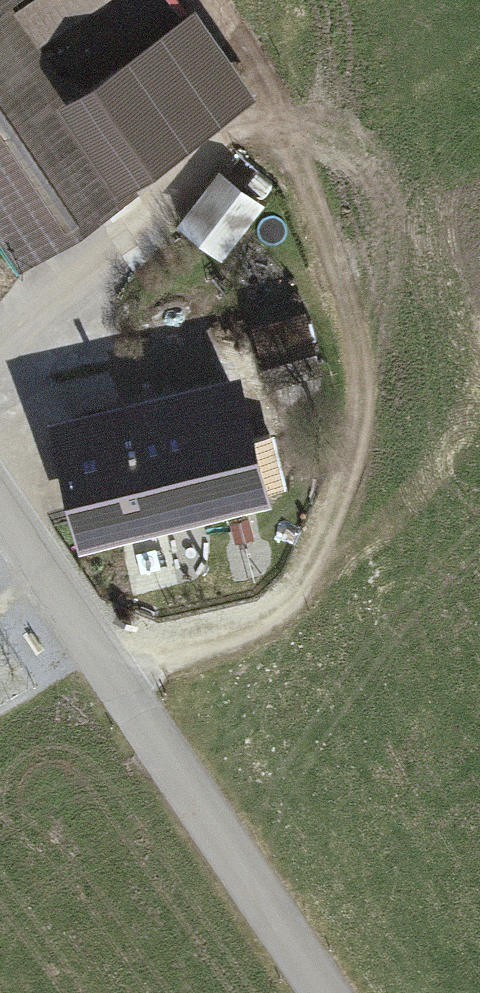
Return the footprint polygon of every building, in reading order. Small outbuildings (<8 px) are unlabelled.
[(15,271),(127,194),(120,184),(249,95),(194,14),(67,102),(0,5),(0,249),(15,271)] [(179,226),(225,260),(268,203),(222,169),(179,226)] [(239,380),(41,426),(69,547),(267,501),(239,380)]
